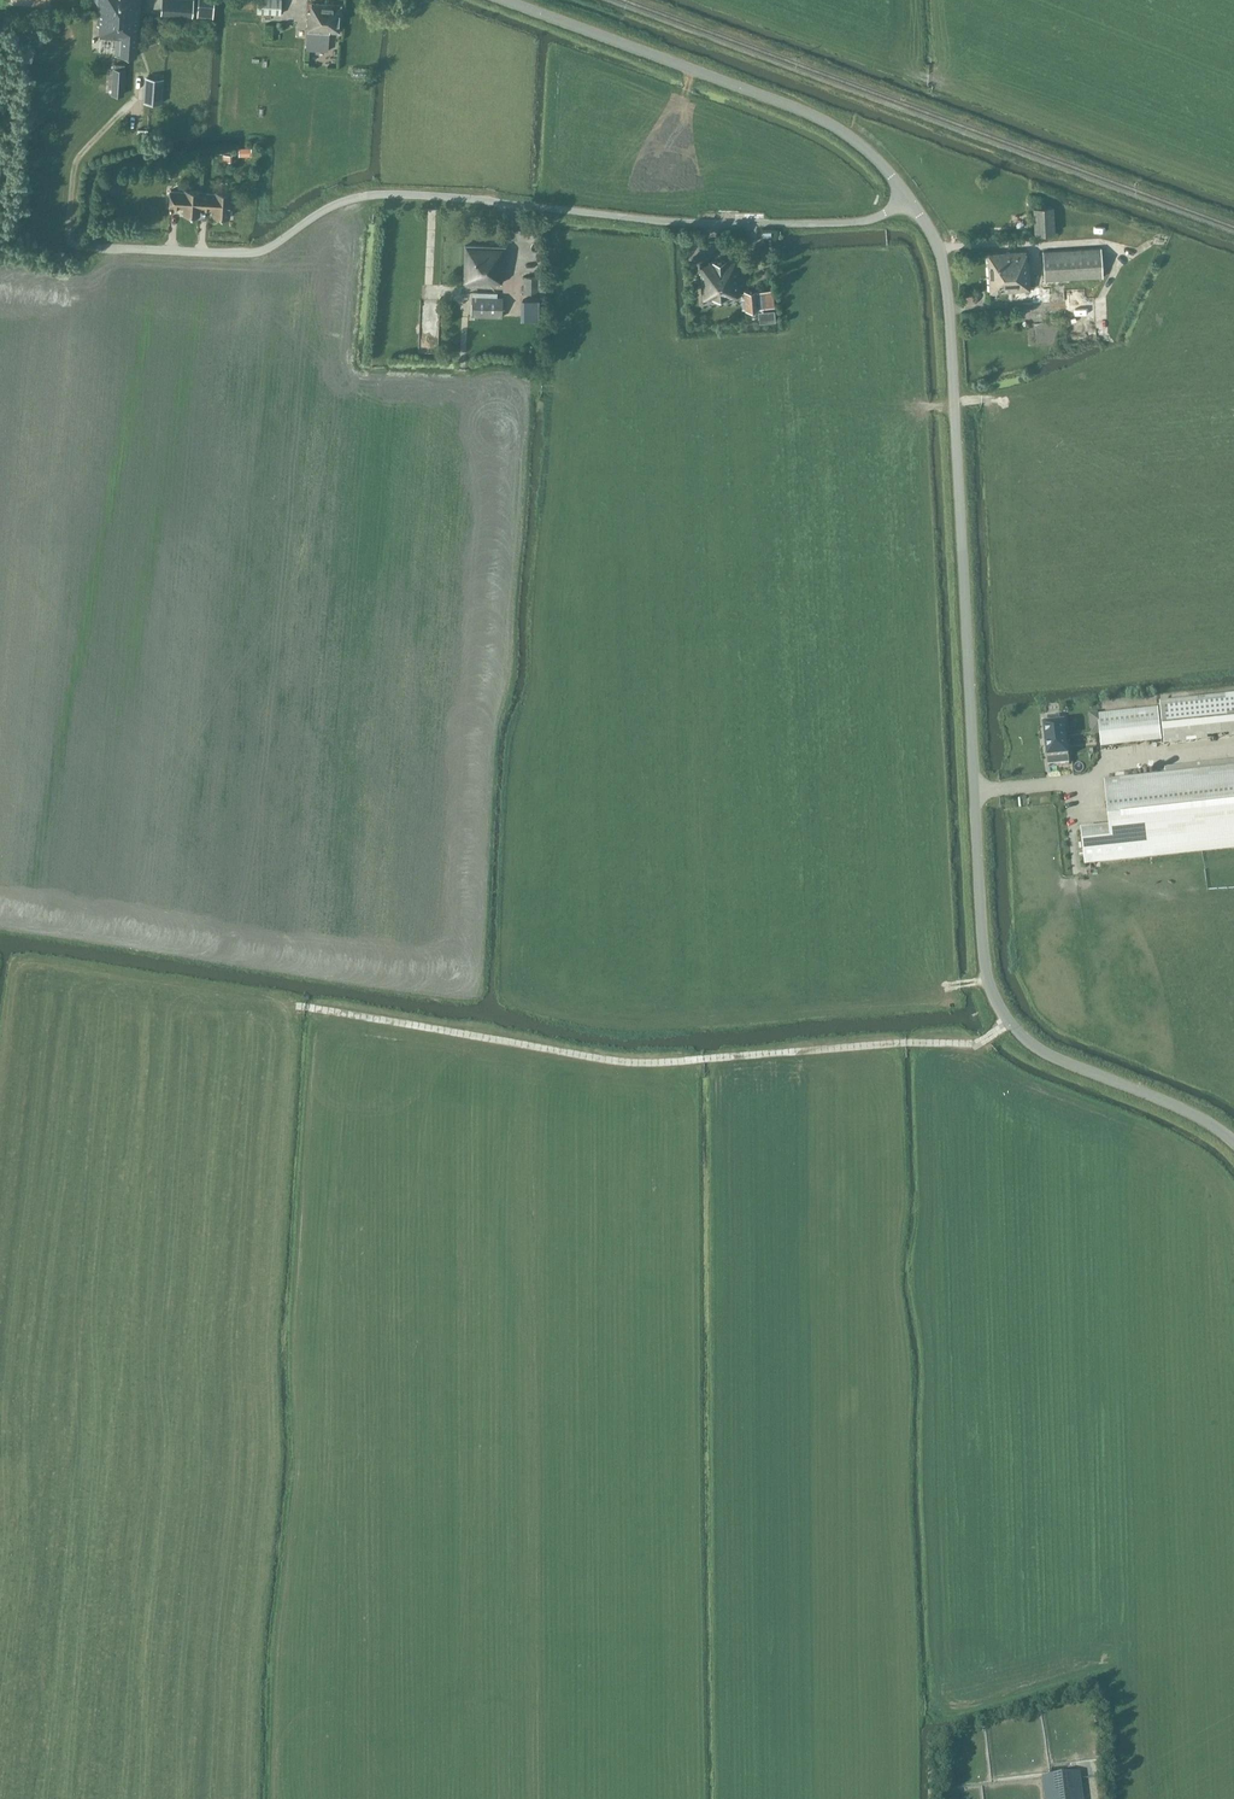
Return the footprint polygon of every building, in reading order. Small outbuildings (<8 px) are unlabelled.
[(140,14),(141,0),(99,0),(98,24),(100,24),(99,36),(122,38),(121,55),(115,54),(115,55),(137,56),(140,14)] [(193,1),(180,0),(163,0),(162,14),(192,16),(193,1)] [(199,16),(214,17),(216,0),(201,0),(199,16)] [(257,13),(281,14),(282,0),(258,0),(257,13)] [(341,33),(342,5),(313,3),(312,11),(310,11),(307,50),(329,51),(330,32),(341,33)] [(264,33),(277,34),(278,22),(265,21),(264,33)] [(363,62),(350,62),(351,75),(363,75),(363,62)] [(145,102),(162,103),(164,79),(147,77),(145,102)] [(136,136),(147,136),(147,127),(136,127),(136,136)] [(222,161),(232,160),(231,152),(222,152),(222,161)] [(103,178),(103,189),(112,189),(112,178),(103,178)] [(242,190),(232,189),(232,201),(251,202),(252,186),(242,186),(242,190)] [(184,207),(184,214),(200,215),(200,208),(201,192),(201,191),(185,190),(185,191),(171,190),(170,206),(184,207)] [(200,208),(214,208),(214,216),(230,216),(231,192),(215,191),(215,193),(201,192),(200,208)] [(1036,234),(1055,233),(1054,206),(1034,208),(1036,234)] [(770,231),(758,230),(758,243),(769,244),(770,231)] [(465,281),(499,282),(502,282),(502,273),(505,273),(506,247),(467,245),(465,281)] [(1101,248),(1044,252),(1045,280),(1103,277),(1101,248)] [(1026,251),(988,253),(990,292),(1021,290),(1030,289),(1028,261),(1027,261),(1026,251)] [(709,264),(701,264),(703,299),(740,296),(737,260),(709,262),(709,264)] [(450,273),(434,273),(434,288),(449,289),(450,273)] [(525,276),(524,297),(538,297),(545,297),(546,297),(546,277),(525,276)] [(1051,302),(1050,288),(1033,289),(1033,298),(1034,303),(1051,302)] [(763,290),(744,291),(745,310),(763,308),(763,310),(759,311),(760,321),(776,320),(774,307),(773,289),(763,290)] [(502,297),(473,296),(472,315),(502,316),(502,297)] [(436,329),(437,301),(421,300),(420,344),(432,345),(432,329),(436,329)] [(1158,709),(1098,715),(1099,720),(1102,749),(1162,742),(1158,709)] [(1047,759),(1048,759),(1057,758),(1058,765),(1070,764),(1065,723),(1061,724),(1060,717),(1048,718),(1049,725),(1044,726),(1045,739),(1045,740),(1046,745),(1046,746),(1047,759)] [(1082,831),(1086,864),(1091,863),(1095,863),(1233,848),(1233,760),(1165,768),(1166,777),(1106,784),(1111,827),(1082,831)] [(1124,773),(1115,774),(1115,775),(1116,780),(1116,782),(1125,781),(1124,773)] [(1079,1773),(1043,1777),(1046,1798),(1082,1798),(1079,1773)]
